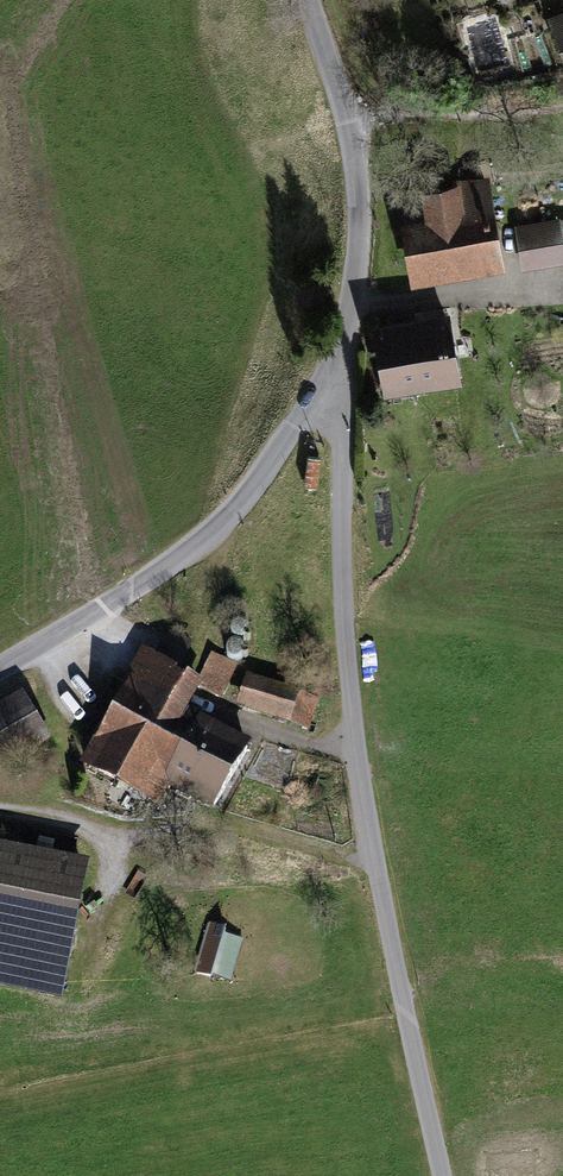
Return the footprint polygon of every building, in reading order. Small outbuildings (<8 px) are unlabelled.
[(548,19),(562,54),(562,13),(548,19)] [(423,206),(398,210),(411,287),(506,271),(490,176),(460,181),(461,185),(421,192),(423,206)] [(515,227),(522,272),(562,266),(562,230),(561,219),(515,227)] [(451,313),(372,325),(384,398),(462,385),(451,313)] [(153,657),(142,651),(127,679),(131,681),(96,744),(95,743),(85,761),(161,802),(172,783),(216,807),(248,748),(181,712),(197,683),(179,673),(195,644),(168,630),(153,657)] [(212,654),(197,683),(220,695),(235,665),(212,654)] [(317,698),(247,677),(240,700),(310,722),(317,698)] [(0,708),(0,774),(52,743),(23,694),(0,708)] [(0,849),(0,978),(58,989),(83,866),(0,849)]
